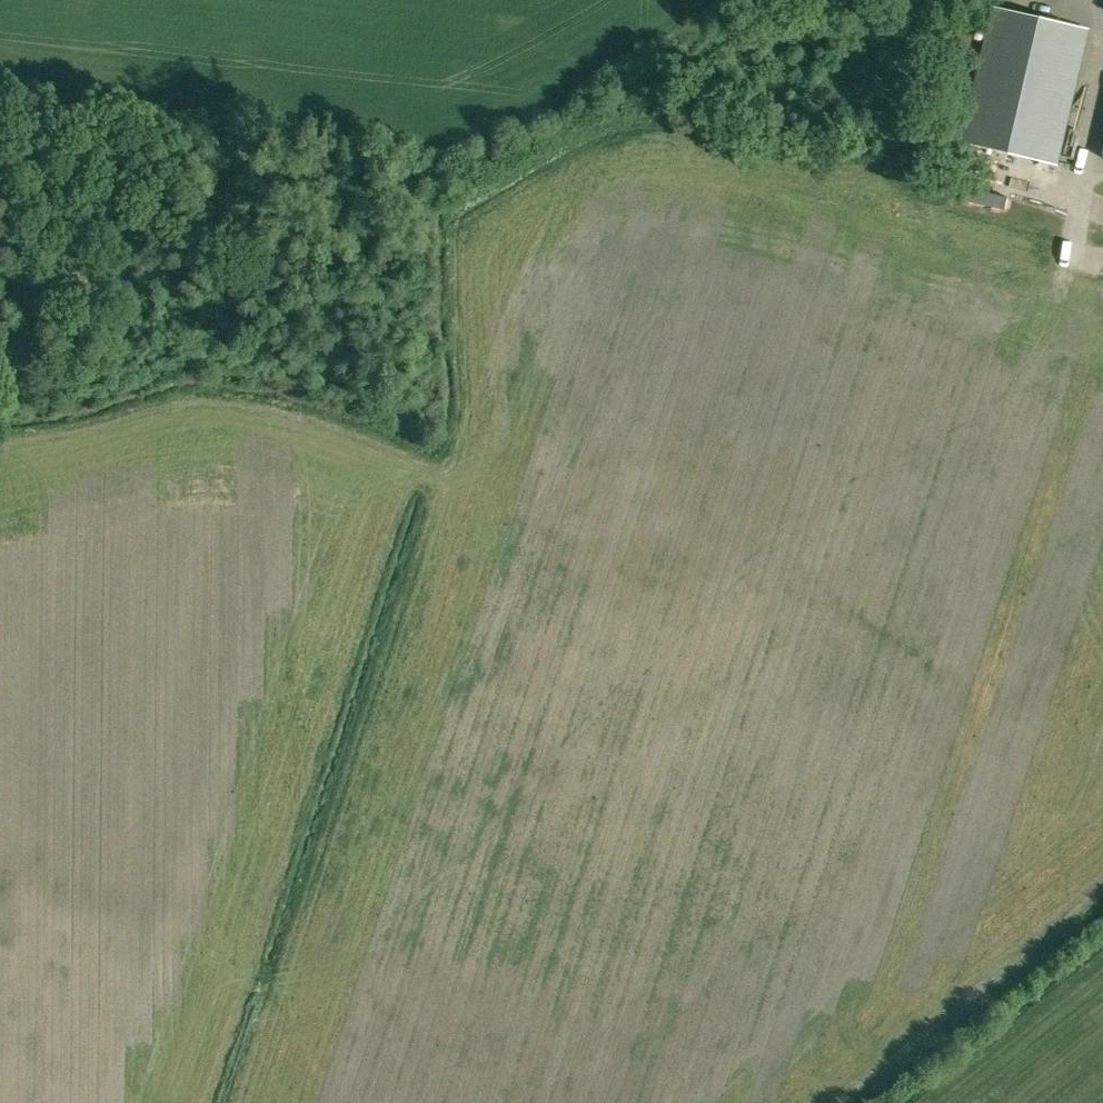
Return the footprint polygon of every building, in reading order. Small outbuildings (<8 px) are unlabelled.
[(1088,29),(993,7),(962,142),(1057,164),(1088,29)]
